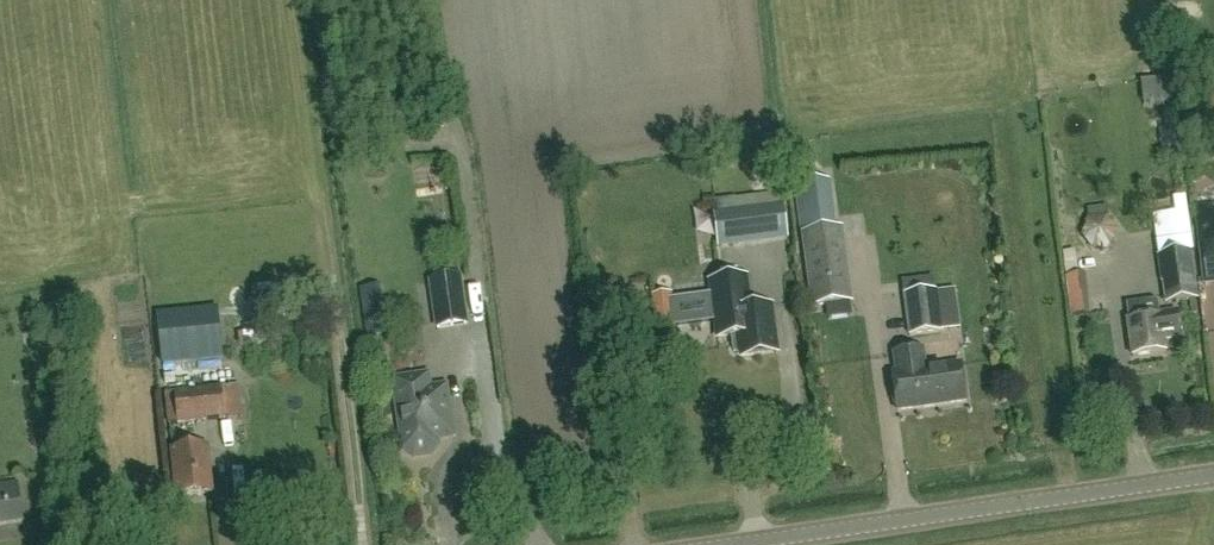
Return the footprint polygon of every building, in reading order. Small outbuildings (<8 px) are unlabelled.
[(852,304),(842,231),(827,233),(820,183),(795,186),(812,310),(852,304)] [(735,199),(737,212),(715,214),(719,244),(786,235),(780,194),(735,199)] [(1197,208),(1205,283),(1213,282),(1213,206),(1197,208)] [(1160,256),(1167,304),(1195,300),(1188,252),(1160,256)] [(776,347),(771,308),(752,310),(747,271),(706,277),(711,316),(713,337),(731,336),(733,352),(741,357),(758,355),(761,349),(776,347)] [(1091,316),(1086,274),(1065,277),(1071,318),(1091,316)] [(459,277),(430,281),(437,328),(466,324),(459,277)] [(903,282),(905,296),(904,296),(910,336),(941,332),(933,278),(903,282)] [(1159,315),(1157,301),(1155,302),(1155,301),(1126,305),(1128,320),(1127,320),(1132,357),(1166,352),(1164,339),(1180,336),(1177,313),(1159,315)] [(643,339),(657,338),(675,335),(672,311),(654,313),(640,315),(643,339)] [(161,335),(164,366),(221,360),(218,329),(161,335)] [(897,414),(966,404),(961,368),(921,373),(918,354),(894,357),(897,376),(892,377),(894,390),(891,393),(893,406),(897,409),(897,414)] [(431,375),(415,378),(392,381),(398,418),(404,417),(406,432),(402,438),(404,451),(413,458),(430,456),(438,446),(437,440),(447,438),(444,419),(450,418),(445,387),(433,389),(431,375)] [(222,387),(217,388),(175,394),(165,395),(168,424),(177,424),(177,425),(225,420),(222,387)] [(221,455),(232,454),(229,429),(218,430),(221,455)] [(178,497),(211,493),(206,448),(173,452),(178,497)] [(22,523),(17,483),(0,486),(0,525),(22,523)]
